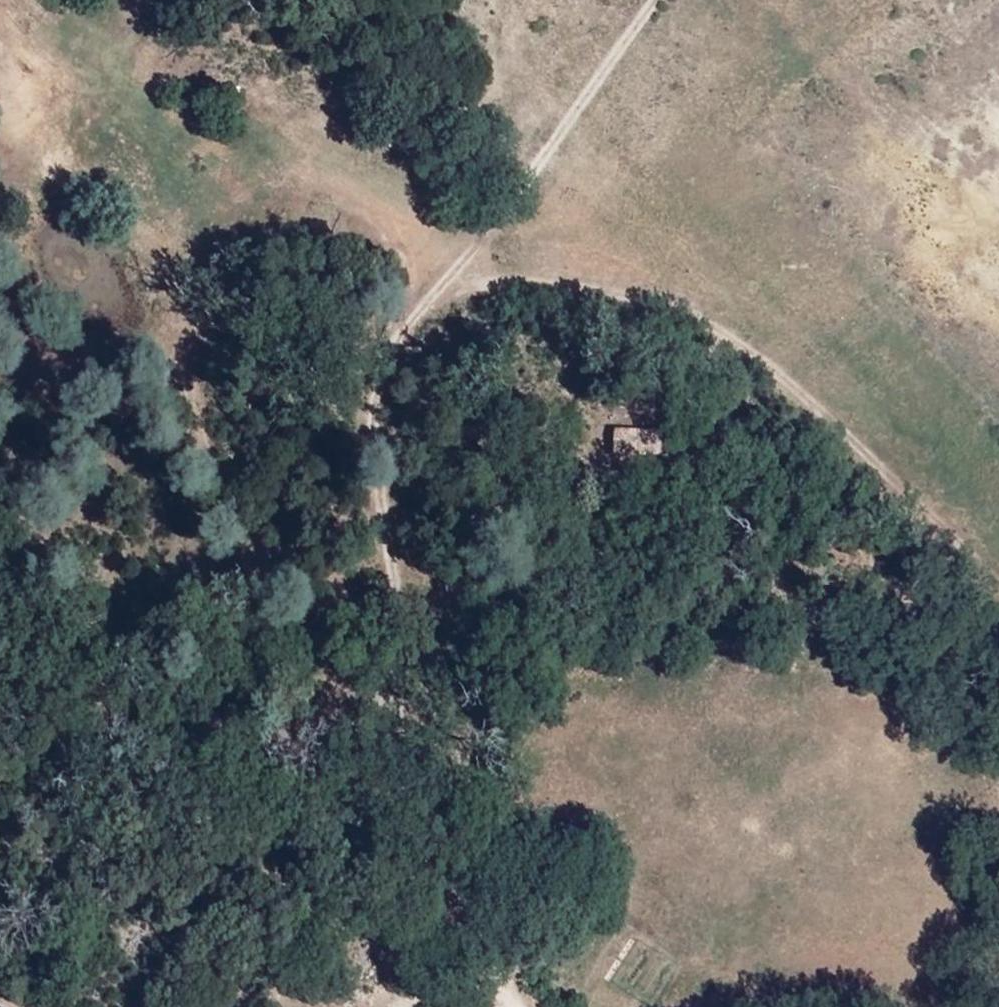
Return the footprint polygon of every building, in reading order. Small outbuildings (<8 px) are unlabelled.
[(616,458),(660,448),(653,415),(609,425),(616,458)]
